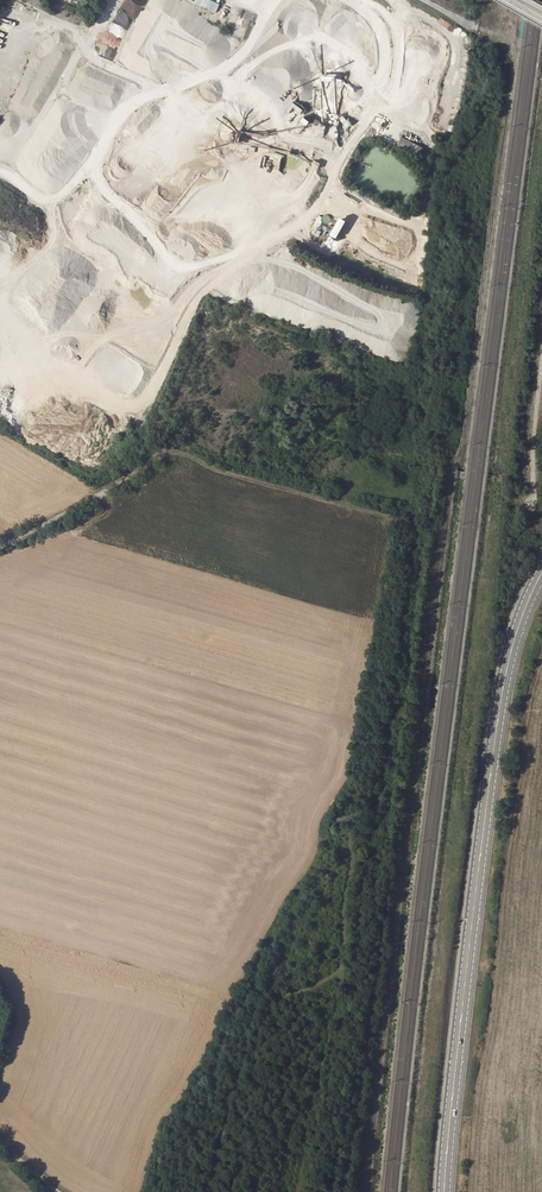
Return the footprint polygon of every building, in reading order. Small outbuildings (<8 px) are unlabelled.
[(143,10),(131,0),(123,0),(117,7),(122,12),(107,30),(119,39),(143,10)] [(232,35),(243,39),(247,28),(237,24),(239,16),(222,10),(218,21),(235,27),(232,35)] [(217,24),(219,16),(210,14),(208,22),(217,24)] [(240,17),(237,23),(247,27),(249,20),(240,17)] [(287,112),(291,114),(294,108),(303,113),(304,109),(292,102),(287,112)] [(305,117),(299,126),(301,128),(305,122),(310,126),(312,122),(305,117)] [(398,147),(418,158),(423,149),(403,138),(398,147)] [(317,215),(315,222),(327,224),(329,217),(317,215)] [(314,234),(322,238),(327,229),(322,226),(319,231),(316,230),(314,234)] [(287,259),(288,253),(283,252),(281,260),(291,263),(292,260),(287,259)]
